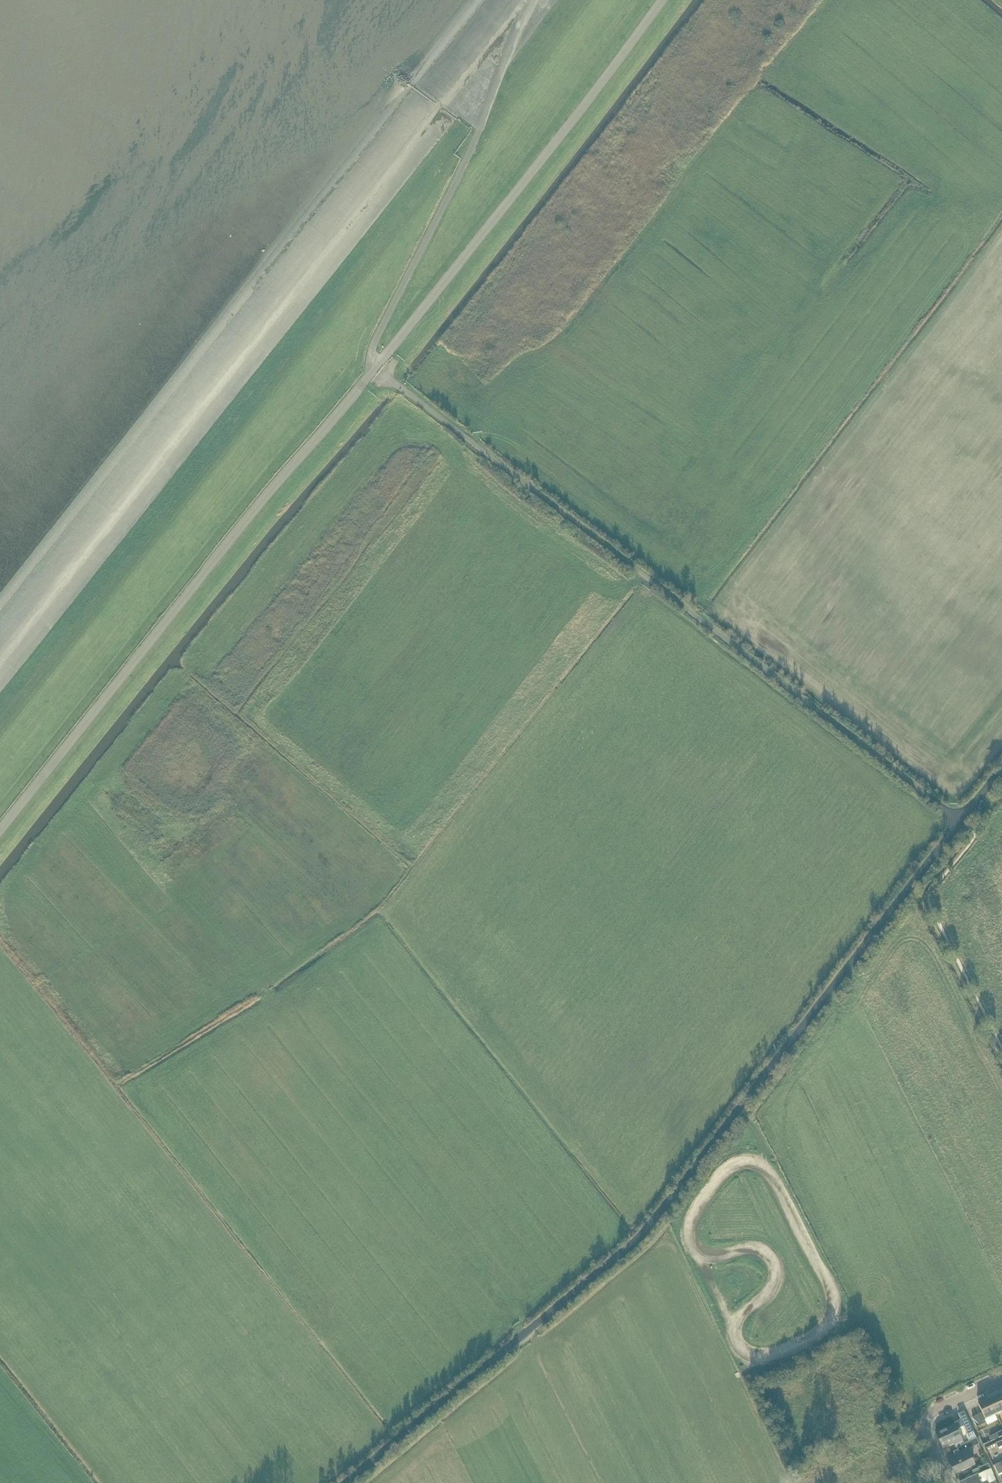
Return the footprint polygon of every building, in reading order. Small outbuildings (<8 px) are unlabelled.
[(1001,1413),(1001,1399),(1001,1396),(990,1401),(996,1415),(1001,1413)] [(995,1416),(996,1415),(990,1401),(978,1406),(982,1414),(972,1419),(977,1428),(986,1423),(988,1426),(998,1421),(995,1416)] [(967,1434),(973,1432),(964,1412),(958,1415),(962,1422),(956,1425),(937,1433),(944,1449),(954,1445),(955,1448),(964,1444),(963,1441),(963,1440),(959,1430),(964,1428),(967,1434)] [(978,1443),(988,1440),(984,1426),(974,1429),(978,1443)] [(968,1450),(979,1445),(976,1439),(961,1447),(963,1452),(949,1458),(956,1474),(975,1466),(968,1450)] [(830,1455),(839,1452),(836,1442),(827,1445),(830,1455)] [(961,1482),(983,1482),(988,1481),(989,1482),(990,1482),(996,1480),(993,1475),(991,1471),(989,1465),(973,1472),(975,1477),(961,1482)]
